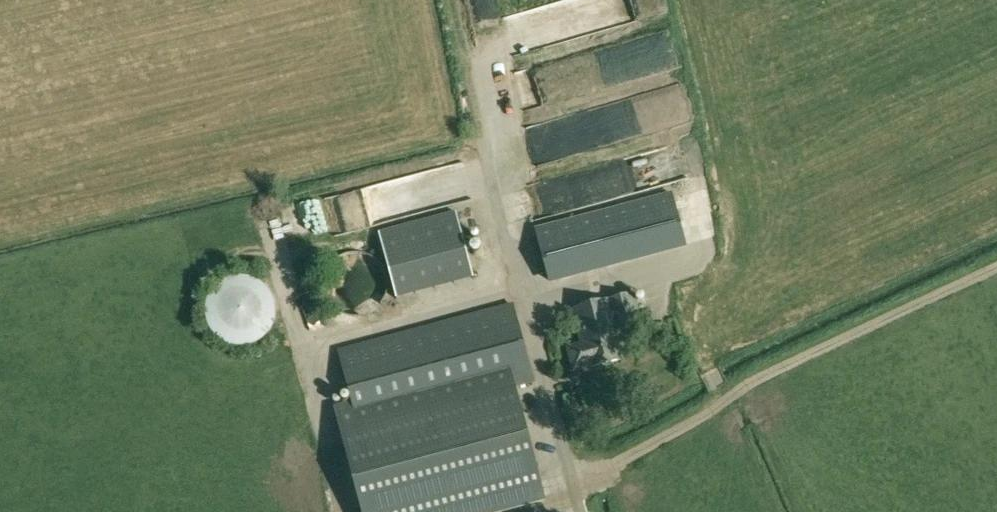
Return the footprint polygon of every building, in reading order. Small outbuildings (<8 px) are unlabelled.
[(498,16),(478,18),(482,54),(502,52),(498,16)] [(633,91),(642,124),(686,112),(677,79),(633,91)] [(589,190),(663,169),(658,148),(583,168),(589,190)] [(535,229),(548,279),(685,243),(672,193),(535,229)] [(456,212),(379,233),(396,299),(474,278),(456,212)] [(324,287),(325,294),(327,301),(332,307),(337,312),(343,315),(350,317),(358,318),(365,317),(371,314),(377,310),(382,304),(386,298),(388,291),(388,284),(387,277),(384,270),(380,264),(374,259),(368,256),(361,254),(354,253),(347,254),(340,257),(334,261),(329,267),(326,273),(324,280),(324,287)] [(206,306),(205,311),(206,316),(206,321),(208,326),(211,331),(215,336),(220,340),(225,343),(231,345),(237,346),(242,347),(248,346),(253,344),(257,342),(261,340),(265,336),(269,332),(272,327),(274,322),(275,316),(276,309),(275,303),(273,297),(270,292),(267,288),(263,284),(259,281),(254,279),(250,278),(244,277),(238,276),(232,277),(226,279),(221,282),(216,286),(212,291),(209,296),(207,301),(206,306)] [(568,347),(574,371),(590,367),(624,359),(618,335),(643,329),(634,294),(572,310),(581,344),(568,347)] [(527,429),(516,388),(535,383),(514,303),(338,351),(359,429),(343,433),(365,511),(489,511),(545,497),(527,429)]
